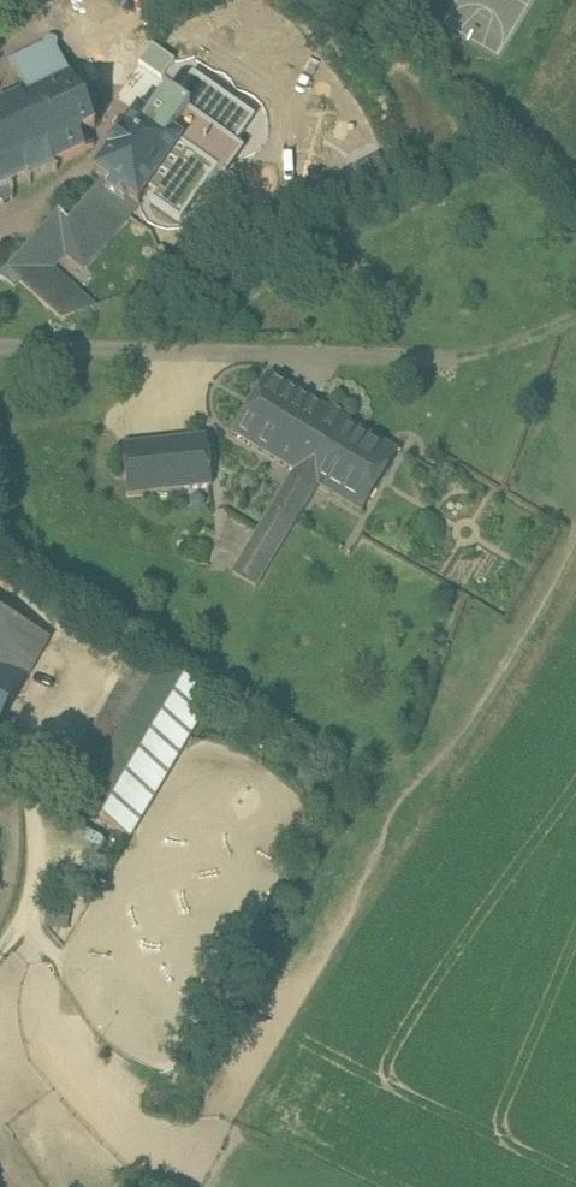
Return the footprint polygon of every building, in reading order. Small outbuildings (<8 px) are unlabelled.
[(438,21),(501,58),(534,0),(450,0),(438,21)] [(8,61),(13,70),(16,69),(19,76),(22,75),(25,81),(22,82),(26,90),(24,91),(24,90),(21,90),(20,95),(0,105),(0,202),(0,201),(3,204),(5,203),(4,202),(12,199),(13,199),(13,195),(14,195),(13,193),(12,189),(15,188),(13,184),(29,176),(30,178),(29,182),(32,183),(33,179),(54,168),(57,170),(59,168),(54,165),(94,146),(88,132),(95,129),(57,47),(58,45),(58,42),(57,40),(55,38),(53,37),(50,36),(48,37),(46,39),(44,41),(44,44),(8,61)] [(152,46),(141,61),(162,76),(174,60),(152,46)] [(149,119),(139,112),(124,134),(123,133),(109,152),(110,153),(95,174),(111,185),(107,191),(119,199),(119,198),(125,202),(129,197),(139,204),(149,190),(154,194),(151,201),(181,222),(219,169),(226,174),(243,149),(236,144),(255,117),(194,74),(175,100),(169,97),(162,100),(149,119)] [(68,221),(62,216),(63,215),(59,211),(0,277),(3,280),(4,280),(15,289),(20,284),(62,321),(89,309),(43,268),(64,245),(83,259),(125,212),(95,191),(68,221)] [(397,450),(270,374),(235,433),(296,469),(318,482),(362,508),(397,450)] [(206,422),(147,429),(149,452),(211,445),(206,422)] [(149,452),(51,462),(60,543),(130,536),(127,515),(172,510),(222,505),(211,445),(149,452)] [(296,469),(234,572),(256,586),(318,482),(296,469)] [(210,546),(194,542),(190,557),(205,562),(210,546)] [(0,604),(0,660),(28,676),(53,637),(0,604)] [(136,653),(55,790),(130,836),(212,699),(136,653)] [(28,676),(0,660),(0,723),(28,676)]
